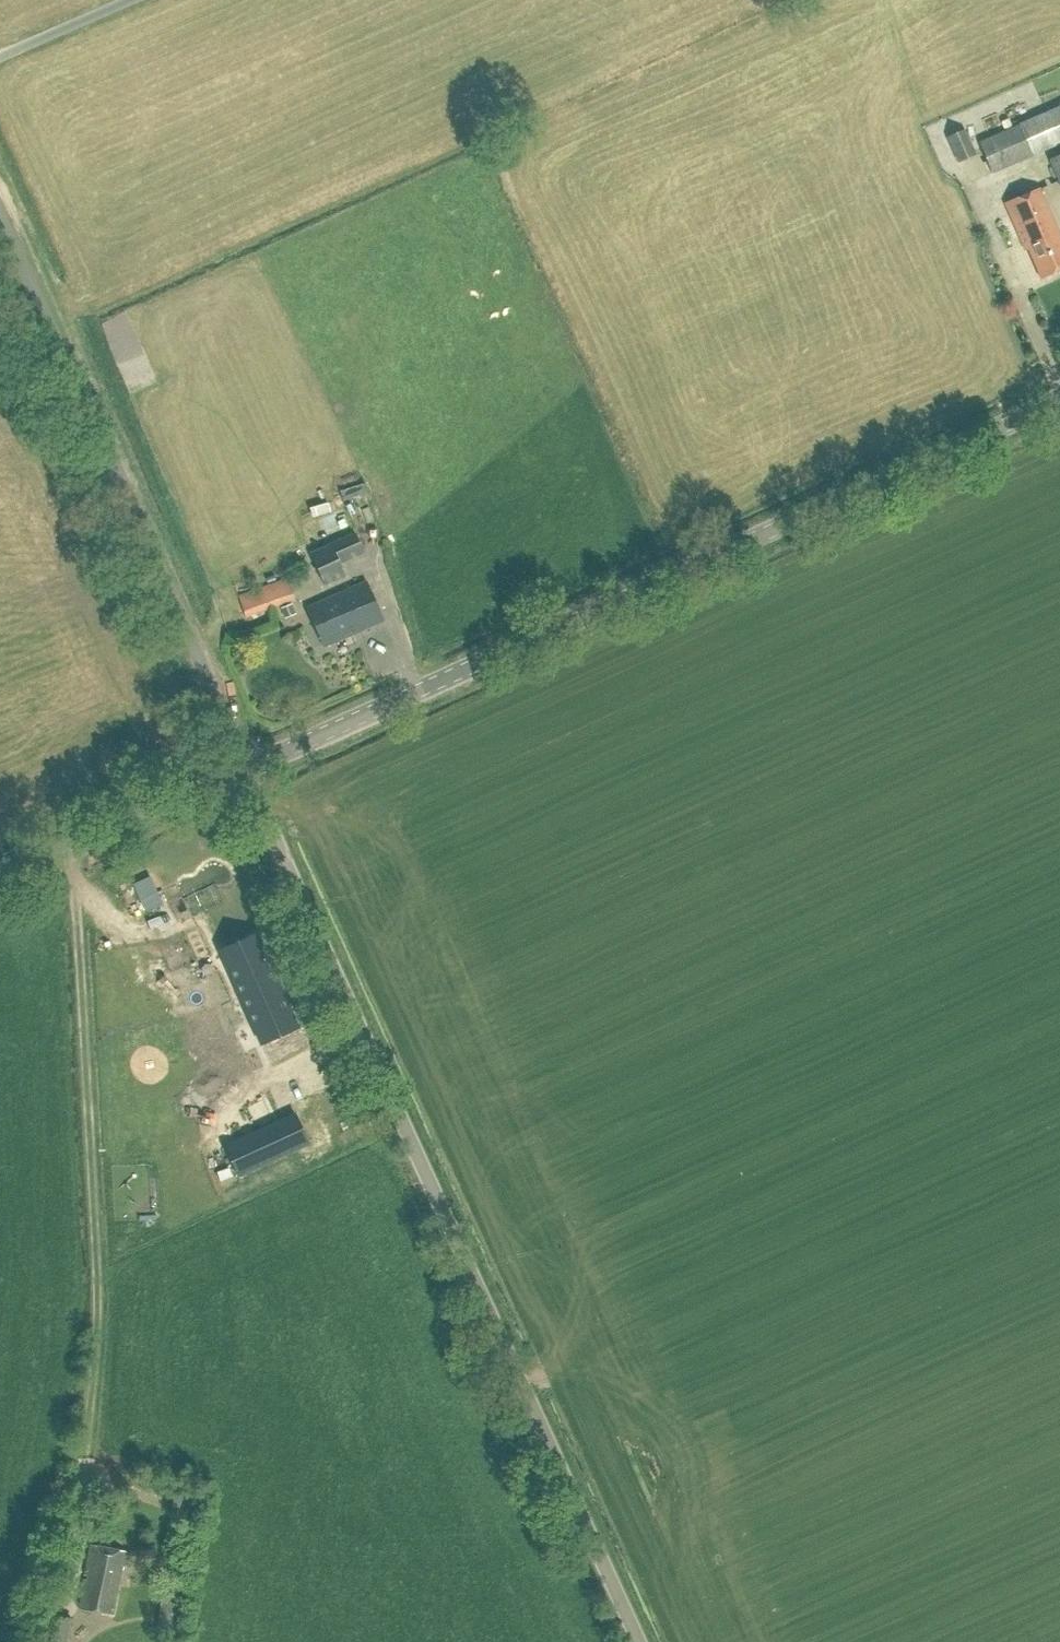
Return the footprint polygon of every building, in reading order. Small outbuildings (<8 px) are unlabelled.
[(979,142),(993,174),(1059,145),(1059,108),(979,142)] [(958,164),(976,156),(965,130),(947,138),(958,164)] [(1048,160),(1059,189),(1059,155),(1048,160)] [(1043,191),(1009,206),(1030,255),(1033,254),(1043,277),(1059,270),(1059,231),(1043,191)] [(332,488),(335,500),(350,497),(355,517),(366,514),(358,482),(332,488)] [(325,587),(346,578),(341,564),(363,555),(356,535),(311,553),(325,587)] [(246,619),(296,601),(288,579),(239,596),(246,619)] [(327,646),(387,620),(370,581),(310,608),(327,646)] [(293,604),(281,608),(285,618),(297,614),(293,604)] [(181,708),(167,715),(172,726),(186,719),(181,708)] [(254,935),(221,950),(262,1043),(296,1029),(281,995),(286,992),(275,966),(269,969),(254,935)] [(295,1115),(225,1147),(238,1175),(307,1143),(295,1115)] [(79,1609),(112,1615),(125,1551),(90,1544),(84,1575),(85,1575),(79,1609)] [(71,1618),(51,1615),(47,1641),(67,1641),(71,1618)]
